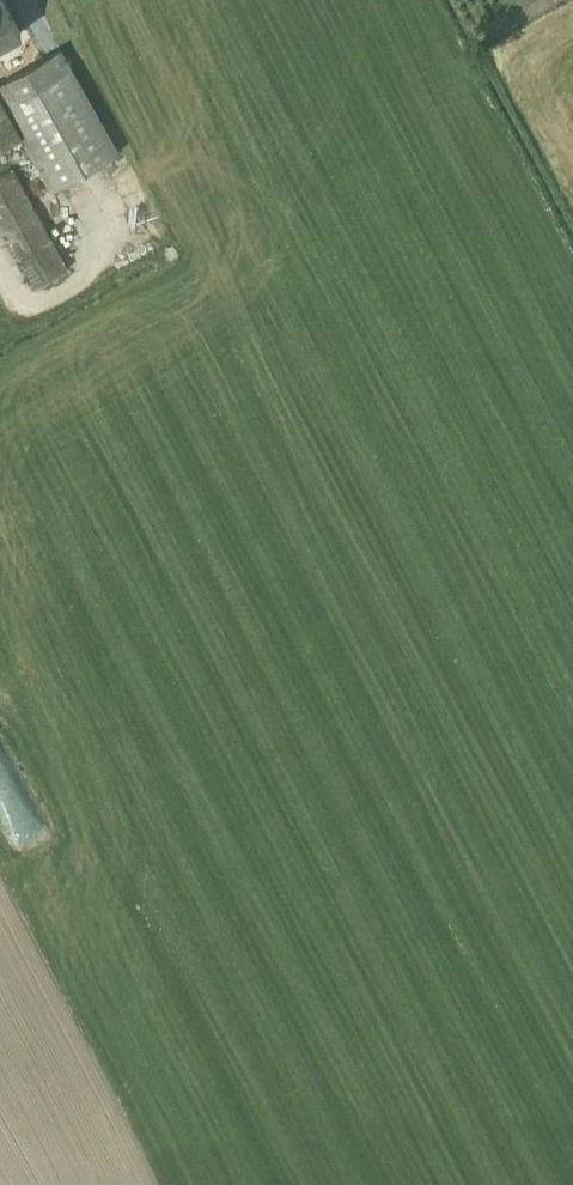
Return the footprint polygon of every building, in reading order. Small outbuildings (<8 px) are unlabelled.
[(20,37),(1,0),(0,0),(0,47),(20,37)] [(0,82),(0,150),(20,140),(48,192),(116,155),(60,49),(0,82)] [(0,176),(0,232),(31,288),(67,269),(11,170),(0,176)]
